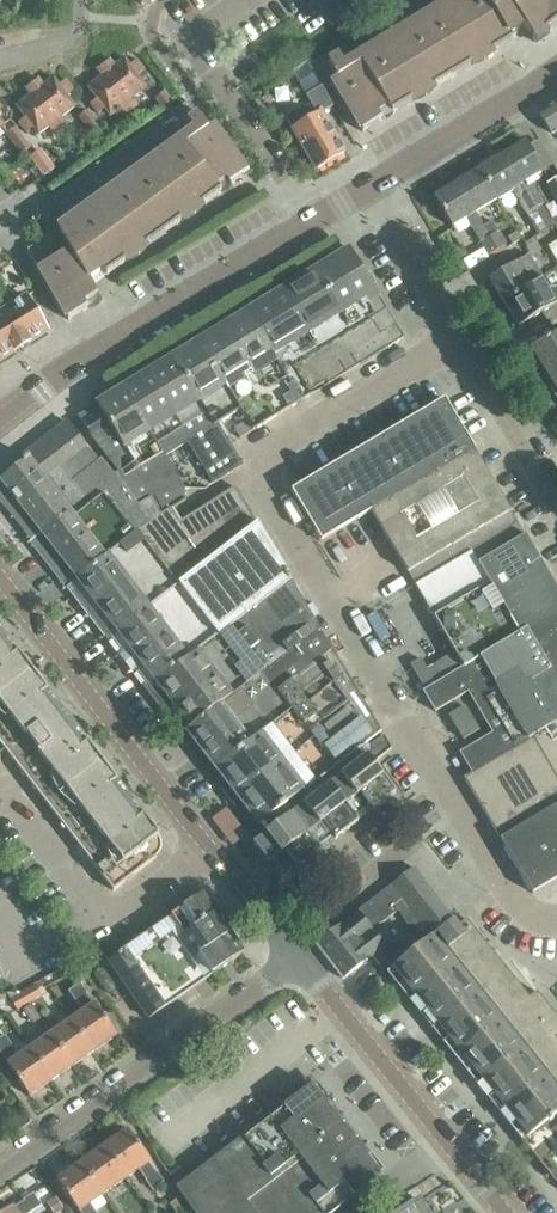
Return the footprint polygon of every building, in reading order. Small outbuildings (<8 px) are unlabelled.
[(355,55),(356,57),(343,65),(338,56),(328,62),(337,77),(330,81),(362,132),(512,41),(509,35),(522,26),(524,29),(526,27),(534,38),(532,40),(534,42),(537,40),(536,39),(547,31),(548,32),(551,30),(550,29),(556,23),(556,0),(430,0),(355,55)] [(100,67),(128,102),(133,108),(137,105),(132,99),(146,88),(137,76),(144,71),(136,61),(130,66),(124,59),(114,67),(109,60),(100,67)] [(101,76),(87,87),(97,99),(90,104),(98,114),(104,109),(110,116),(120,108),(125,115),(133,108),(128,102),(100,67),(96,70),(101,76)] [(315,170),(345,153),(322,113),(332,107),(314,74),(299,84),(317,115),(291,130),(297,139),(315,170)] [(29,85),(35,92),(62,128),(65,125),(60,118),(75,107),(68,97),(75,92),(67,82),(60,88),(53,78),(43,86),(38,79),(29,85)] [(62,128),(35,92),(29,85),(25,89),(30,95),(16,106),(25,118),(18,123),(26,133),(32,128),(38,135),(48,127),(53,134),(62,128)] [(163,109),(171,102),(163,92),(155,99),(163,109)] [(53,200),(55,202),(69,220),(27,251),(68,321),(101,301),(92,287),(248,173),(213,124),(207,129),(188,102),(53,200)] [(539,113),(551,134),(556,131),(556,102),(539,113)] [(92,137),(100,131),(85,111),(77,117),(92,137)] [(20,156),(29,149),(13,129),(5,136),(20,156)] [(536,212),(545,206),(529,180),(543,171),(525,142),(502,156),(536,212)] [(29,157),(34,164),(45,156),(40,149),(29,157)] [(480,164),(483,168),(479,170),(497,199),(511,191),(538,235),(546,230),(535,212),(536,212),(502,156),(493,161),(488,159),(480,164)] [(474,213),(497,199),(479,170),(456,184),(474,213)] [(546,184),(556,202),(556,178),(546,184)] [(482,227),(474,213),(456,184),(433,198),(451,227),(465,219),(480,243),(490,259),(499,254),(489,238),(482,227)] [(491,221),(482,227),(489,238),(499,254),(508,248),(491,221)] [(462,248),(450,255),(454,262),(466,255),(462,248)] [(307,274),(246,311),(301,401),(403,339),(386,310),(381,313),(378,308),(383,305),(349,249),(329,261),(331,264),(309,278),(307,274)] [(489,279),(503,303),(543,279),(528,255),(489,279)] [(543,279),(503,303),(518,327),(541,313),(556,303),(556,301),(543,279)] [(0,299),(0,313),(22,347),(47,332),(25,297),(10,306),(5,296),(0,299)] [(541,313),(548,324),(556,318),(556,303),(541,313)] [(246,311),(197,341),(252,431),(301,401),(246,311)] [(22,347),(0,313),(0,361),(22,347)] [(547,374),(556,368),(556,332),(531,348),(547,374)] [(252,431),(197,341),(170,358),(212,427),(239,411),(246,422),(233,429),(239,439),(252,431)] [(212,485),(242,467),(217,425),(213,428),(212,427),(170,358),(144,374),(186,443),(212,485)] [(547,374),(556,391),(556,368),(547,374)] [(163,457),(186,443),(144,374),(121,388),(163,457)] [(160,515),(170,509),(185,500),(183,489),(163,457),(121,388),(96,403),(101,411),(133,464),(118,472),(113,475),(137,506),(150,499),(160,515)] [(472,450),(443,401),(341,462),(370,511),(392,498),(472,450)] [(101,411),(80,418),(79,416),(78,417),(90,436),(118,472),(133,464),(101,411)] [(71,581),(72,582),(88,571),(113,551),(150,523),(137,506),(113,475),(101,459),(97,462),(66,422),(18,459),(21,463),(0,479),(0,491),(6,498),(10,495),(11,496),(12,495),(26,511),(22,515),(20,513),(19,515),(37,539),(49,546),(51,549),(53,547),(61,557),(58,559),(61,561),(65,574),(71,581)] [(483,468),(472,450),(392,498),(402,515),(483,468)] [(320,541),(370,512),(370,511),(341,462),(291,492),(320,541)] [(402,515),(392,498),(370,511),(370,512),(414,586),(517,525),(483,468),(402,515)] [(150,499),(137,506),(150,523),(113,551),(88,571),(72,582),(71,583),(110,634),(112,633),(114,635),(256,524),(235,488),(179,523),(170,509),(160,515),(150,499)] [(152,688),(290,581),(256,524),(114,635),(115,637),(113,638),(152,688)] [(513,638),(556,612),(556,591),(517,525),(414,586),(454,652),(432,665),(441,681),(513,638)] [(319,629),(290,581),(152,688),(186,732),(319,629)] [(513,638),(526,660),(538,653),(556,641),(556,612),(513,638)] [(214,769),(264,731),(290,710),(276,692),(332,650),(319,629),(186,732),(214,769)] [(4,750),(113,891),(154,860),(155,858),(157,856),(158,854),(159,852),(160,850),(161,848),(161,845),(160,843),(160,841),(159,839),(158,837),(157,834),(0,631),(0,753),(4,750)] [(513,638),(441,681),(435,684),(424,691),(422,692),(435,712),(467,692),(479,713),(550,672),(538,653),(526,660),(513,638)] [(538,653),(550,672),(556,668),(556,641),(538,653)] [(308,788),(359,749),(381,733),(332,650),(276,692),(290,710),(264,731),(286,760),(308,788)] [(410,666),(424,691),(435,684),(426,669),(420,660),(410,666)] [(479,713),(491,734),(458,753),(470,774),(556,723),(556,668),(550,672),(479,713)] [(463,739),(477,731),(464,708),(450,716),(463,739)] [(470,774),(461,779),(500,841),(556,807),(556,723),(470,774)] [(286,760),(264,731),(214,769),(236,797),(286,760)] [(359,749),(308,788),(259,826),(265,834),(256,841),(282,875),(294,865),(297,869),(320,851),(317,848),(332,837),(334,840),(358,822),(355,819),(370,808),(372,811),(395,794),(372,764),(391,750),(383,736),(370,746),(372,749),(364,755),(359,749)] [(258,826),(259,826),(308,788),(286,760),(236,797),(258,826)] [(500,841),(532,894),(556,879),(556,807),(500,841)] [(226,808),(211,819),(231,846),(246,834),(226,808)] [(393,905),(424,882),(413,868),(384,890),(393,905)] [(402,919),(434,896),(424,882),(393,905),(397,911),(402,919)] [(391,967),(392,968),(406,957),(392,939),(384,946),(367,925),(376,917),(381,923),(397,911),(393,905),(384,890),(356,912),(357,912),(330,933),(328,931),(324,935),(324,938),(315,945),(342,979),(371,956),(383,972),(391,967)] [(419,946),(452,920),(434,896),(402,919),(419,946)] [(148,1019),(238,956),(236,952),(240,950),(229,935),(233,932),(219,911),(215,914),(204,899),(200,901),(198,897),(107,960),(148,1019)] [(556,1114),(556,1018),(533,988),(526,994),(460,913),(452,920),(419,946),(406,957),(392,968),(483,1081),(480,1084),(490,1096),(493,1094),(528,1137),(556,1114)] [(72,1019),(94,1051),(116,1036),(94,1004),(93,1004),(86,994),(87,993),(80,983),(68,991),(75,1001),(76,1000),(83,1011),(72,1019)] [(35,986),(23,993),(29,1003),(41,996),(35,986)] [(16,1010),(29,1003),(23,993),(10,1000),(16,1010)] [(94,1051),(72,1019),(51,1033),(72,1066),(94,1051)] [(29,1047),(18,1055),(10,1044),(11,1043),(5,1033),(0,1036),(0,1050),(8,1061),(6,1062),(29,1096),(51,1081),(29,1047)] [(72,1066),(51,1033),(29,1047),(51,1081),(72,1066)] [(310,1086),(310,1085),(256,1126),(175,1188),(193,1212),(325,1212),(324,1212),(380,1176),(310,1086)] [(528,1137),(556,1173),(556,1114),(528,1137)] [(127,1130),(104,1146),(126,1178),(138,1170),(152,1190),(164,1182),(157,1172),(156,1173),(148,1162),(150,1161),(127,1130)] [(104,1146),(80,1163),(102,1195),(126,1178),(104,1146)] [(80,1163),(56,1180),(79,1211),(80,1211),(82,1212),(97,1212),(90,1203),(102,1195),(80,1163)] [(40,1206),(33,1194),(23,1200),(24,1202),(13,1209),(12,1207),(3,1212),(30,1212),(40,1206)] [(417,1200),(398,1212),(426,1212),(417,1200)]
